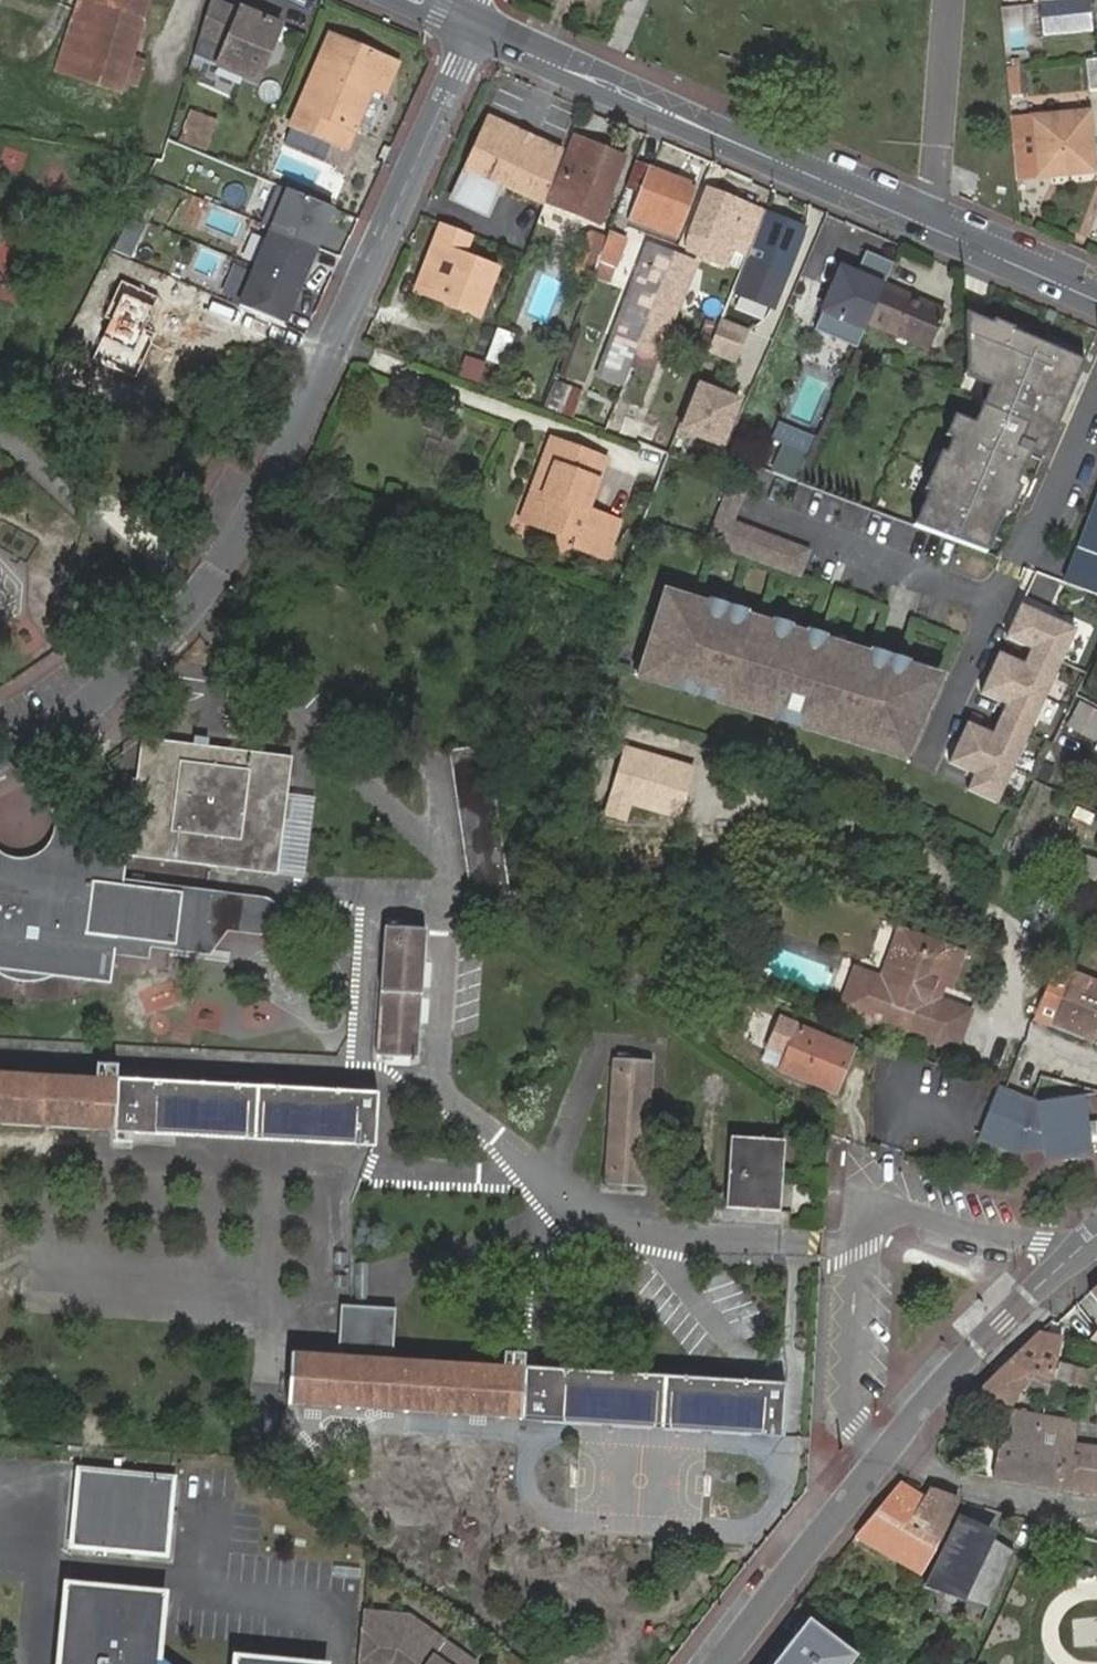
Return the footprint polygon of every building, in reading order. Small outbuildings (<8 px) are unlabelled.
[(148,0),(79,0),(55,70),(116,91),(121,79),(134,84),(143,59),(129,54),(148,0)] [(1042,37),(1093,33),(1090,0),(1039,0),(1042,37)] [(238,6),(214,65),(254,82),(279,24),(238,6)] [(376,78),(389,84),(398,63),(331,35),(293,126),(346,149),(371,89),(376,78)] [(1085,58),(1086,88),(1096,87),(1096,58),(1085,58)] [(385,95),(389,84),(376,78),(371,89),(385,95)] [(188,121),(193,124),(214,133),(221,119),(195,106),(188,121)] [(1058,166),(1090,163),(1087,113),(1009,119),(1014,176),(1059,173),(1058,166)] [(214,133),(193,124),(187,137),(208,147),(214,133)] [(465,172),(472,174),(483,136),(478,134),(465,172)] [(559,162),(483,136),(472,174),(545,201),(559,162)] [(626,159),(574,140),(548,207),(600,226),(626,159)] [(695,187),(636,162),(619,208),(632,213),(629,219),(675,237),(695,187)] [(1091,170),(1090,163),(1058,166),(1059,173),(1091,170)] [(316,247),(332,207),(280,184),(263,224),(271,228),(316,247)] [(733,249),(750,254),(765,216),(709,192),(689,244),(729,259),(733,249)] [(803,236),(766,221),(764,226),(801,241),(803,236)] [(456,231),(440,225),(416,286),(437,293),(453,241),(456,231)] [(770,314),(801,241),(764,226),(734,300),(770,314)] [(299,285),(316,247),(271,228),(255,267),(299,285)] [(457,302),(455,306),(477,314),(494,269),(461,256),(469,236),(456,231),(453,241),(437,293),(457,302)] [(31,254),(1,238),(0,240),(0,295),(8,299),(31,254)] [(633,363),(639,349),(640,345),(675,258),(652,248),(599,379),(623,388),(633,363)] [(599,260),(578,253),(567,282),(588,290),(599,260)] [(885,286),(894,265),(867,253),(857,276),(843,270),(816,333),(857,351),(869,321),(885,286)] [(639,349),(633,363),(656,372),(696,267),(675,258),(639,349)] [(599,260),(588,290),(605,297),(617,267),(600,259),(599,260)] [(283,324),(299,285),(255,267),(238,305),(283,324)] [(100,324),(130,338),(152,293),(122,279),(100,324)] [(414,290),(436,299),(437,293),(416,286),(414,290)] [(939,310),(885,286),(869,321),(924,345),(939,310)] [(437,293),(436,299),(455,306),(457,302),(437,293)] [(992,326),(960,312),(966,366),(1001,381),(996,390),(978,428),(965,422),(956,442),(948,458),(930,496),(915,529),(980,554),(999,514),(1011,488),(1026,456),(1030,448),(1043,454),(1085,365),(1013,333),(1014,331),(994,322),(992,326)] [(706,353),(737,364),(749,328),(718,317),(706,353)] [(516,336),(498,329),(487,362),(505,368),(516,336)] [(478,384),(486,363),(465,355),(457,376),(478,384)] [(81,388),(117,403),(131,371),(94,356),(81,388)] [(1001,381),(966,366),(962,376),(996,390),(1001,381)] [(723,448),(739,404),(700,390),(684,434),(723,448)] [(956,442),(965,422),(959,419),(949,439),(956,442)] [(802,451),(809,435),(785,425),(778,441),(802,451)] [(811,455),(818,439),(809,435),(802,451),(811,455)] [(551,437),(548,444),(604,465),(606,458),(551,437)] [(604,465),(548,444),(536,477),(547,481),(531,523),(533,524),(576,541),(573,547),(574,548),(608,559),(622,519),(589,507),(604,465)] [(1039,462),(1043,454),(1030,448),(1026,456),(1039,462)] [(930,496),(948,458),(944,456),(926,494),(930,496)] [(547,481),(536,477),(521,519),(531,523),(547,481)] [(745,494),(729,488),(708,545),(801,578),(811,551),(734,522),(745,494)] [(1004,516),(1016,490),(1011,488),(999,514),(1004,516)] [(1096,598),(1096,500),(1066,586),(1096,598)] [(667,596),(643,671),(663,678),(662,683),(679,688),(681,683),(720,696),(719,702),(771,718),(774,707),(806,717),(808,730),(876,752),(879,745),(893,749),(900,734),(916,737),(940,684),(914,676),(915,673),(830,645),(828,650),(805,643),(806,637),(773,627),(771,631),(746,623),(748,618),(710,606),(709,610),(667,596)] [(1076,633),(1022,609),(1007,642),(1032,653),(1062,666),(1076,633)] [(1062,666),(1032,653),(1025,669),(1000,657),(991,678),(1046,702),(1062,666)] [(1046,702),(991,678),(983,698),(1007,709),(1001,724),(1030,737),(1046,702)] [(720,696),(681,683),(679,688),(719,702),(720,696)] [(1081,693),(1067,719),(1093,734),(1096,726),(1096,701),(1081,693)] [(806,717),(774,707),(771,718),(808,730),(806,717)] [(1030,737),(1001,724),(995,739),(969,727),(959,748),(960,749),(1015,772),(1030,737)] [(893,749),(879,745),(876,752),(905,762),(916,737),(900,734),(893,749)] [(141,741),(126,859),(277,878),(292,759),(141,741)] [(486,752),(483,746),(448,752),(477,907),(515,901),(486,752)] [(1015,772),(960,749),(951,768),(976,779),(969,794),(998,807),(1015,772)] [(66,836),(66,830),(65,820),(63,810),(54,813),(56,817),(58,828),(56,835),(54,843),(51,848),(47,852),(42,855),(37,859),(30,862),(23,863),(17,862),(11,860),(5,857),(0,854),(0,863),(1,863),(6,867),(12,869),(17,870),(22,871),(26,871),(33,870),(39,867),(46,863),(53,858),(58,853),(62,848),(65,840),(66,836)] [(126,859),(96,855),(97,846),(82,844),(82,838),(66,836),(65,840),(62,848),(58,853),(53,858),(46,863),(39,867),(33,870),(26,871),(22,871),(17,870),(12,869),(6,867),(1,863),(0,863),(0,976),(2,978),(7,981),(12,983),(18,985),(29,984),(39,982),(42,979),(109,988),(114,959),(116,942),(175,949),(181,897),(121,889),(122,882),(126,859)] [(1084,856),(1068,848),(1057,873),(1072,880),(1084,856)] [(1084,856),(1072,880),(1096,892),(1096,862),(1084,856)] [(259,902),(122,882),(121,889),(181,897),(175,949),(116,942),(114,959),(149,964),(151,954),(207,961),(228,936),(248,937),(250,939),(255,940),(263,939),(267,938),(271,934),(274,929),(275,924),(276,920),(275,916),(272,909),(269,905),(266,903),(263,902),(259,902)] [(383,930),(377,1055),(418,1056),(423,933),(383,930)] [(881,987),(866,983),(852,1020),(953,1058),(965,1025),(947,1018),(925,1010),(931,994),(953,1003),(967,964),(899,939),(881,987)] [(1078,971),(1065,965),(1038,1020),(1053,1026),(1096,1045),(1096,980),(1091,977),(1078,971)] [(856,979),(841,1016),(852,1020),(866,983),(856,979)] [(925,1010),(947,1018),(953,1003),(931,994),(925,1010)] [(766,1039),(762,1064),(780,1066),(778,1086),(827,1092),(832,1048),(808,1044),(807,1048),(785,1045),(786,1037),(778,1036),(777,1040),(766,1039)] [(611,1062),(604,1185),(642,1188),(650,1065),(611,1062)] [(149,1084),(0,1075),(0,1124),(146,1132),(149,1084)] [(341,1095),(149,1084),(146,1132),(338,1144),(341,1095)] [(1031,1101),(997,1089),(978,1144),(1016,1157),(1050,1150),(1052,1159),(1096,1149),(1096,1146),(1086,1093),(1040,1103),(1031,1101)] [(379,1096),(341,1095),(338,1144),(376,1145),(379,1096)] [(730,1145),(725,1216),(781,1220),(785,1148),(730,1145)] [(1087,1290),(1096,1304),(1096,1280),(1087,1290)] [(554,1422),(557,1371),(391,1361),(394,1311),(343,1307),(339,1356),(291,1353),(288,1403),(554,1422)] [(1032,1369),(1050,1372),(1059,1335),(1038,1329),(1023,1343),(974,1392),(1009,1401),(1017,1390),(1020,1385),(1024,1387),(1032,1369)] [(1083,1392),(1088,1367),(1059,1361),(1054,1386),(1083,1392)] [(1043,1401),(1050,1372),(1032,1369),(1024,1387),(1020,1385),(1017,1390),(1043,1401)] [(749,1384),(557,1371),(554,1422),(745,1435),(749,1384)] [(783,1386),(749,1384),(745,1435),(780,1436),(783,1386)] [(994,1474),(1068,1486),(1076,1455),(1070,1455),(1075,1435),(1040,1430),(1043,1414),(1008,1406),(994,1474)] [(1079,1440),(1076,1455),(1068,1486),(1067,1488),(1096,1493),(1096,1444),(1079,1440)] [(75,1465),(67,1548),(168,1555),(177,1474),(75,1465)] [(897,1482),(856,1533),(920,1571),(956,1501),(933,1493),(926,1502),(897,1482)] [(989,1529),(957,1515),(927,1579),(987,1608),(1011,1552),(984,1541),(989,1529)] [(161,1657),(166,1587),(60,1578),(52,1663),(170,1663),(161,1657)] [(407,1617),(363,1613),(359,1663),(474,1663),(407,1617)] [(806,1618),(774,1663),(848,1663),(854,1655),(806,1618)] [(327,1660),(230,1650),(229,1663),(326,1663),(327,1660)]
